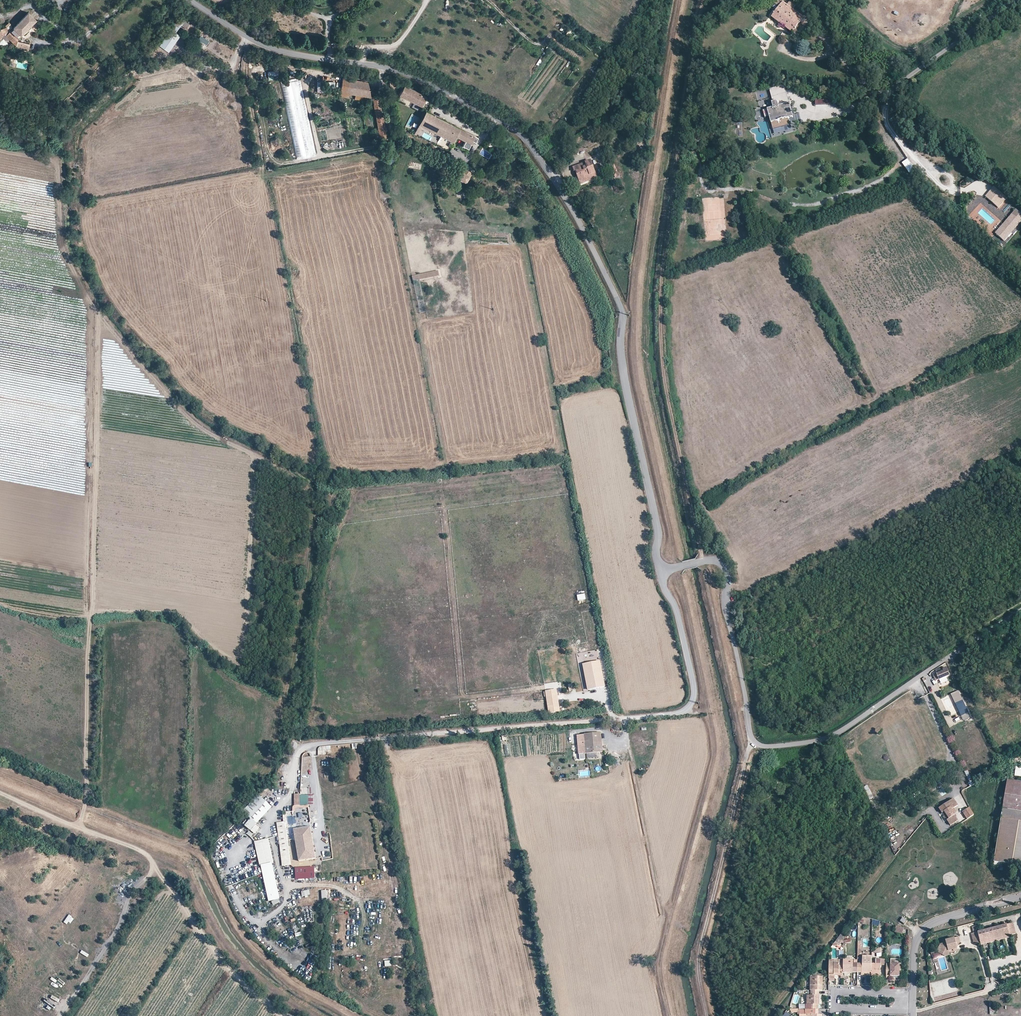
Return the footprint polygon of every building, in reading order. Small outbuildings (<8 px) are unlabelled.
[(779,24),(781,26),(792,33),(797,26),(803,17),(782,2),(779,7),(771,18),(779,24)] [(28,11),(12,26),(20,34),(36,19),(28,11)] [(190,25),(183,20),(180,24),(187,29),(190,25)] [(4,35),(9,39),(16,46),(17,41),(18,38),(21,35),(20,34),(13,27),(10,31),(5,26),(0,28),(0,39),(4,35)] [(803,30),(797,26),(792,33),(797,37),(803,30)] [(168,51),(180,35),(171,29),(159,45),(168,51)] [(0,39),(0,44),(2,44),(5,44),(7,42),(9,39),(4,35),(0,39)] [(200,35),(198,39),(206,44),(209,39),(200,35)] [(30,43),(17,41),(16,46),(16,47),(28,50),(29,46),(30,43)] [(367,83),(342,78),(340,93),(344,94),(355,96),(370,98),(367,83)] [(317,82),(317,91),(329,91),(329,82),(317,82)] [(403,82),(397,93),(420,105),(425,94),(403,82)] [(787,119),(793,117),(785,85),(768,89),(773,108),(767,110),(769,116),(772,128),(788,124),(787,119)] [(378,95),(371,97),(381,144),(387,143),(378,95)] [(816,97),(816,105),(834,105),(834,97),(816,97)] [(447,121),(425,110),(417,124),(439,135),(447,121)] [(460,128),(447,121),(439,135),(445,138),(452,142),(455,136),(460,128)] [(439,135),(417,124),(412,133),(435,144),(439,135)] [(790,130),(788,124),(772,128),(774,134),(790,130)] [(460,128),(455,136),(464,140),(470,143),(474,135),(460,128)] [(445,138),(439,135),(435,144),(440,147),(445,138)] [(450,146),(452,142),(445,138),(440,147),(447,151),(448,151),(451,147),(450,146)] [(517,157),(515,159),(521,166),(523,164),(517,157)] [(515,159),(513,161),(518,169),(521,166),(515,159)] [(907,159),(901,162),(908,173),(914,169),(907,159)] [(590,161),(585,163),(590,175),(591,175),(595,173),(590,161)] [(574,169),(575,172),(576,171),(578,177),(579,179),(586,177),(590,175),(585,163),(573,167),(574,169)] [(468,173),(461,168),(460,169),(457,173),(457,175),(463,179),(466,178),(468,174),(468,173)] [(993,188),(985,196),(998,208),(1006,199),(993,188)] [(1016,210),(996,232),(1005,240),(1020,222),(1020,215),(1016,210)] [(438,270),(412,276),(413,281),(439,275),(438,270)] [(600,661),(583,664),(588,689),(605,686),(600,661)] [(937,674),(939,679),(950,675),(946,667),(943,669),(943,667),(936,670),(938,673),(937,674)] [(554,688),(543,690),(544,697),(555,695),(554,688)] [(955,703),(963,700),(958,690),(951,694),(955,703)] [(963,700),(955,703),(961,716),(968,712),(963,700)] [(602,756),(600,733),(577,735),(579,758),(602,756)] [(318,754),(331,753),(331,745),(318,746),(318,754)] [(1020,866),(1020,782),(1008,780),(994,867),(1003,868),(1003,864),(1020,866)] [(868,784),(864,786),(869,799),(873,797),(868,784)] [(258,794),(236,818),(244,826),(252,818),(257,823),(272,807),(258,794)] [(953,809),(958,806),(953,799),(939,809),(942,814),(944,812),(949,819),(947,821),(950,826),(958,821),(954,816),(955,816),(953,813),(951,810),(953,809)] [(973,815),(969,808),(962,812),(967,819),(973,815)] [(257,823),(252,818),(244,826),(250,831),(256,825),(257,823)] [(291,865),(286,822),(277,823),(282,866),(291,865)] [(256,825),(250,831),(254,835),(259,829),(256,825)] [(315,858),(311,826),(293,828),(298,860),(315,858)] [(268,839),(254,841),(259,867),(261,866),(274,864),(268,839)] [(274,864),(261,866),(268,901),(280,899),(274,864)] [(308,869),(295,870),(295,878),(309,877),(308,869)] [(322,899),(331,899),(331,889),(321,889),(322,899)] [(64,922),(67,924),(72,917),(69,914),(64,922)] [(1016,934),(1013,923),(1007,925),(1010,936),(1016,934)] [(981,943),(1010,936),(1007,925),(978,932),(981,943)] [(978,932),(976,926),(972,927),(974,933),(972,934),(975,945),(981,943),(978,932)] [(981,946),(1010,938),(1010,936),(981,943),(981,946)] [(957,950),(958,949),(958,947),(955,938),(946,941),(947,943),(942,944),(940,947),(941,951),(944,953),(943,955),(946,956),(951,955),(950,953),(950,951),(954,950),(954,951),(957,950)] [(875,963),(871,963),(871,973),(871,976),(880,976),(880,966),(880,959),(875,959),(875,963)] [(843,960),(843,962),(843,973),(852,973),(852,960),(843,960)] [(862,960),(862,964),(862,973),(871,973),(871,963),(871,960),(862,960)] [(843,973),(843,962),(834,962),(829,962),(829,975),(834,975),(834,976),(843,976),(843,973)] [(894,964),(886,964),(886,977),(890,977),(890,979),(899,979),(899,977),(899,964),(896,964),(896,962),(894,962),(894,964)] [(659,966),(651,967),(652,982),(660,981),(659,966)] [(823,977),(810,976),(810,979),(810,991),(818,991),(822,991),(823,977)] [(818,991),(810,991),(810,996),(807,996),(806,1004),(818,1005),(819,1005),(819,995),(818,995),(818,991)]
